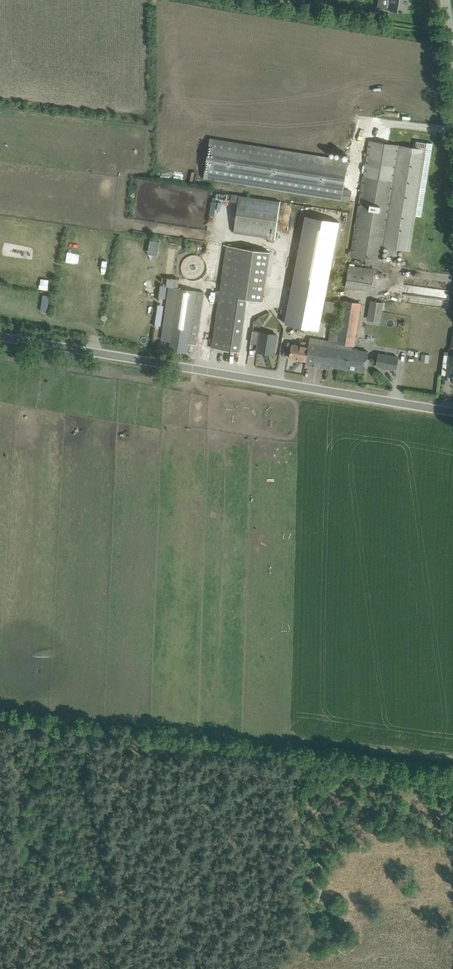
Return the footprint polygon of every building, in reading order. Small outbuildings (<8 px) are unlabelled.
[(408,0),(380,0),(379,7),(406,12),(408,0)] [(350,202),(352,191),(343,189),(348,160),(211,137),(204,179),(350,202)] [(424,148),(369,140),(351,256),(381,261),(383,247),(388,247),(387,254),(398,256),(399,249),(410,251),(415,218),(421,219),(432,143),(425,142),(424,148)] [(231,232),(274,236),(277,199),(235,196),(231,232)] [(306,215),(285,323),(319,330),(339,222),(306,215)] [(112,248),(112,237),(96,236),(96,247),(112,248)] [(158,251),(160,240),(150,239),(148,250),(158,251)] [(263,301),(270,251),(226,245),(212,347),(239,351),(246,299),(263,301)] [(372,291),(374,269),(349,266),(346,281),(343,281),(342,286),(346,287),(346,288),(372,291)] [(192,344),(199,291),(170,287),(162,340),(192,344)] [(43,295),(41,310),(47,311),(49,296),(43,295)] [(354,346),(361,302),(345,300),(340,331),(331,329),(329,341),(330,341),(326,368),(329,369),(330,366),(365,372),(369,352),(353,349),(353,346),(354,346)] [(371,301),(370,310),(381,312),(383,303),(371,301)] [(260,332),(257,352),(273,354),(277,334),(260,332)] [(330,341),(329,341),(310,338),(310,343),(302,342),(301,345),(292,344),(292,348),(290,358),(306,360),(305,365),(326,368),(330,341)] [(396,370),(398,357),(379,354),(376,366),(396,370)]
